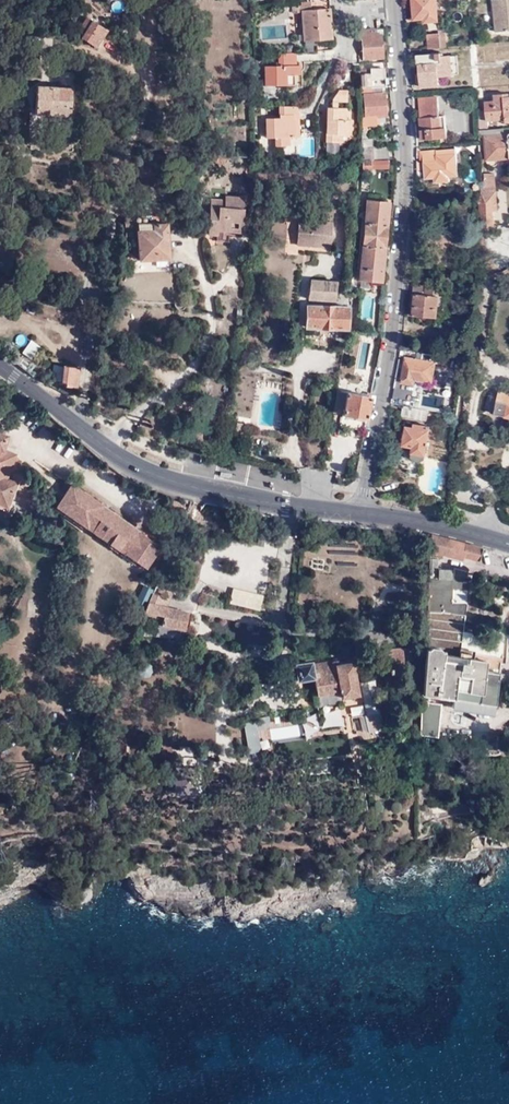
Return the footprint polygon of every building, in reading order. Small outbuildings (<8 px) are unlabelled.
[(310,0),(310,4),(311,11),(302,12),(302,13),(305,42),(322,40),(322,46),(333,45),(328,0),(311,0),(310,0)] [(438,19),(438,13),(437,2),(437,0),(413,0),(414,20),(425,19),(425,23),(438,21),(438,19)] [(496,35),(508,34),(508,0),(493,0),(496,35)] [(311,11),(310,4),(304,4),(301,7),(297,8),(297,13),(302,13),(302,12),(311,11)] [(75,17),(70,26),(76,27),(84,33),(80,41),(94,49),(105,32),(81,17),(75,17)] [(360,64),(363,64),(364,58),(382,57),(381,37),(379,37),(378,31),(358,33),(360,64)] [(428,47),(440,47),(439,34),(427,35),(428,47)] [(295,67),(295,54),(277,55),(278,67),(264,68),(264,88),(293,87),(293,67),(295,67)] [(442,63),(442,59),(442,55),(417,57),(418,64),(419,64),(420,87),(440,86),(439,77),(453,76),(452,63),(442,63)] [(458,58),(442,59),(442,63),(452,63),(453,76),(459,76),(458,58)] [(365,70),(365,64),(363,64),(360,64),(360,67),(362,88),(382,88),(385,88),(383,69),(365,70)] [(382,95),(382,88),(362,88),(362,91),(372,91),(372,96),(365,96),(366,117),(362,118),(362,127),(377,126),(377,117),(387,117),(386,94),(382,95)] [(71,91),(35,90),(34,116),(69,119),(71,91)] [(334,109),(338,110),(338,104),(347,104),(348,92),(339,92),(334,101),(334,109)] [(504,96),(495,96),(495,102),(486,102),(487,123),(506,122),(506,126),(508,126),(508,101),(505,101),(504,96)] [(439,98),(426,99),(427,117),(421,117),(423,140),(447,139),(446,116),(440,116),(439,98)] [(297,116),(297,108),(279,107),(279,119),(266,119),(267,139),(275,139),(276,147),(290,147),(290,138),(296,138),(296,122),(294,122),(293,116),(297,116)] [(347,110),(338,110),(334,109),(328,109),(326,144),(337,144),(337,136),(343,136),(351,137),(352,123),(346,122),(347,110)] [(323,114),(315,114),(315,127),(323,127),(323,114)] [(479,135),(479,141),(484,141),(485,162),(505,159),(508,158),(508,138),(503,139),(502,133),(479,135)] [(372,161),(388,160),(388,149),(371,150),(371,140),(362,140),(362,161),(367,161),(372,161)] [(426,180),(436,179),(453,177),(461,176),(458,153),(439,155),(438,151),(422,153),(423,162),(425,162),(426,180)] [(225,156),(206,153),(206,158),(215,162),(225,162),(225,156)] [(372,163),(372,161),(367,161),(362,161),(361,161),(362,170),(369,170),(369,168),(388,168),(388,163),(372,163)] [(485,185),(496,189),(496,176),(485,176),(485,185)] [(373,180),(365,179),(364,189),(373,189),(373,180)] [(480,185),(476,240),(486,235),(486,228),(494,228),(494,212),(497,212),(496,189),(485,185),(480,185)] [(218,194),(218,198),(218,204),(208,204),(207,232),(216,232),(217,228),(240,228),(241,194),(218,194)] [(388,202),(366,201),(364,226),(359,280),(381,282),(388,202)] [(125,223),(125,251),(137,251),(138,264),(168,262),(168,225),(159,225),(158,219),(153,218),(153,225),(144,225),(143,217),(135,216),(125,223)] [(303,221),(314,222),(301,220),(296,243),(301,243),(303,221)] [(333,226),(314,222),(303,221),(301,243),(316,246),(315,248),(328,250),(333,226)] [(335,284),(309,283),(306,301),(332,302),(335,284)] [(427,287),(415,285),(414,294),(413,295),(411,315),(438,319),(439,310),(445,311),(447,298),(440,297),(441,288),(427,286),(427,287)] [(346,307),(305,307),(304,330),(346,330),(346,307)] [(21,352),(31,359),(41,346),(30,339),(21,352)] [(417,352),(434,354),(434,347),(418,345),(417,352)] [(453,358),(423,353),(422,360),(406,357),(402,382),(416,385),(416,379),(434,382),(436,363),(440,364),(439,366),(451,368),(453,358)] [(66,388),(78,389),(80,369),(64,368),(63,384),(67,384),(66,388)] [(499,392),(495,414),(508,417),(508,394),(499,392)] [(371,401),(372,394),(367,393),(367,397),(342,393),(338,409),(344,411),(343,416),(367,421),(371,401)] [(427,422),(430,411),(405,406),(403,417),(427,422)] [(431,429),(408,424),(404,449),(410,450),(409,456),(413,456),(415,459),(417,460),(420,461),(423,461),(425,460),(431,429)] [(4,506),(13,484),(5,480),(10,468),(8,467),(13,455),(1,450),(6,436),(3,435),(0,434),(0,505),(4,506)] [(451,443),(436,441),(435,458),(449,460),(451,443)] [(71,487),(56,508),(145,569),(160,547),(134,529),(113,515),(91,500),(71,487)] [(183,507),(183,506),(182,505),(181,503),(178,502),(175,501),(171,502),(168,504),(166,507),(166,509),(166,511),(166,513),(167,514),(169,516),(173,518),(176,518),(179,517),(181,515),(183,513),(183,510),(183,507)] [(483,549),(432,535),(431,551),(463,561),(464,557),(480,562),(483,549)] [(429,595),(427,634),(423,706),(421,735),(439,735),(440,724),(443,703),(428,702),(429,694),(454,696),(453,705),(494,710),(498,679),(504,680),(505,673),(499,673),(504,637),(462,631),(471,578),(468,577),(468,572),(455,568),(454,577),(451,577),(452,571),(430,569),(430,578),(426,578),(425,595),(429,595)] [(233,587),(229,603),(259,610),(263,594),(233,587)] [(169,599),(153,594),(146,609),(165,614),(162,624),(185,629),(189,613),(168,608),(169,599)] [(405,655),(383,659),(385,664),(405,661),(405,655)] [(310,664),(296,666),(299,681),(312,678),(312,681),(316,680),(318,696),(340,693),(341,699),(358,695),(353,663),(341,666),(340,662),(338,663),(338,662),(333,662),(334,667),(331,667),(330,663),(324,664),(324,663),(311,666),(310,664)] [(374,683),(363,685),(364,695),(376,692),(374,683)] [(372,737),(371,718),(356,719),(357,738),(372,737)] [(256,729),(262,728),(260,719),(242,722),(248,752),(260,750),(256,729)]
